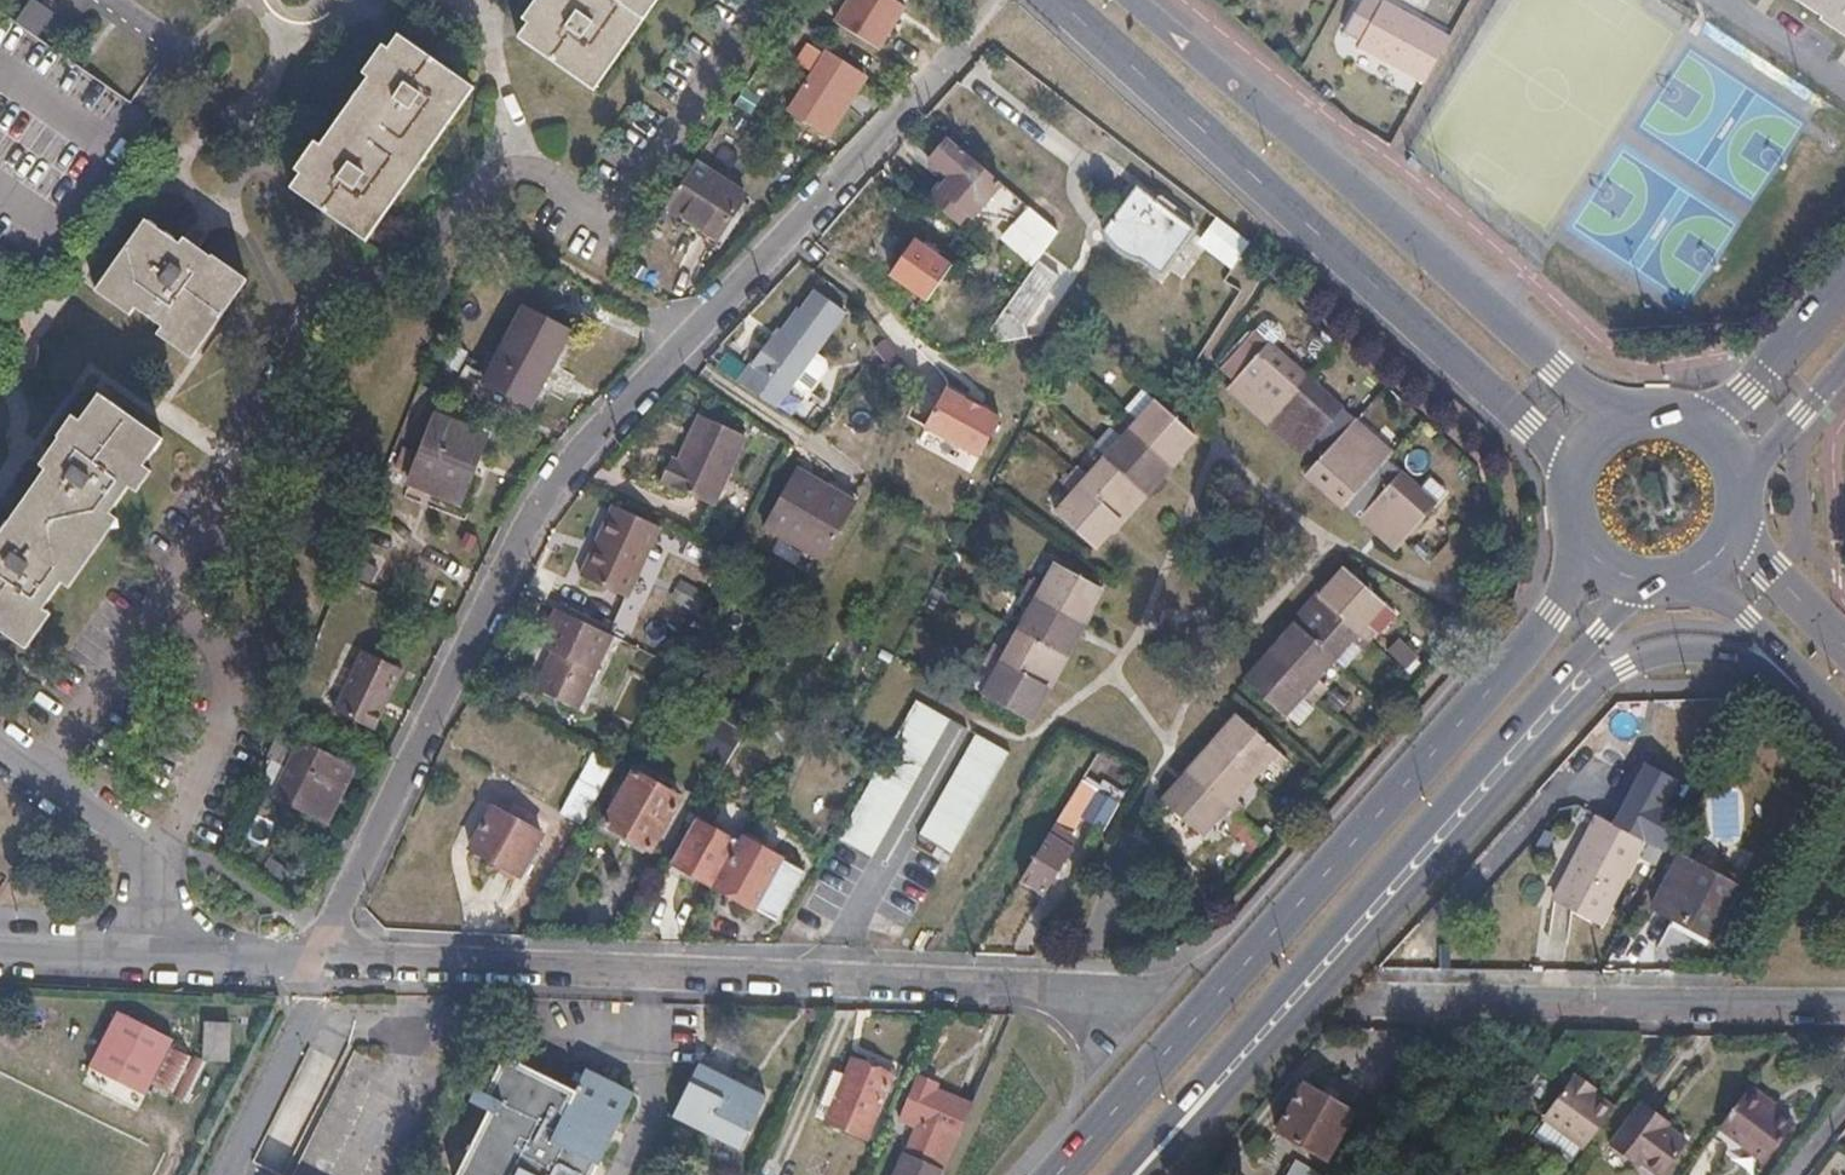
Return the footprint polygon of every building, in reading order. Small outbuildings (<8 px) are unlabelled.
[(41,275),(71,232),(76,236),(84,225),(79,222),(125,154),(132,158),(140,146),(134,142),(151,118),(139,110),(129,103),(35,37),(51,14),(31,0),(29,0),(14,22),(0,12),(0,247),(41,275)] [(637,0),(520,0),(523,2),(513,16),(590,69),(637,0)] [(884,0),(856,0),(835,31),(870,53),(902,13),(884,0)] [(1819,16),(1819,18),(1844,35),(1844,0),(1794,0),(1819,16)] [(1425,88),(1453,45),(1388,4),(1381,15),(1363,4),(1347,29),(1364,41),(1360,47),(1425,88)] [(367,241),(475,83),(396,23),(389,33),(381,28),(372,40),(359,58),(368,66),(321,135),(308,126),(298,140),(288,156),(299,166),(287,187),(367,241)] [(825,54),(815,68),(787,111),(819,131),(824,122),(834,128),(866,80),(825,54)] [(819,131),(827,137),(834,128),(824,122),(819,131)] [(983,169),(949,140),(929,161),(949,178),(929,201),(945,215),(983,169)] [(726,182),(693,161),(664,206),(715,240),(734,211),(715,200),(726,182)] [(744,195),(726,182),(715,200),(734,211),(744,195)] [(1155,204),(1135,188),(1101,232),(1103,237),(1107,243),(1113,251),(1118,255),(1128,260),(1134,262),(1138,262),(1157,277),(1191,233),(1170,216),(1155,204)] [(1013,224),(1027,207),(1013,195),(999,212),(1013,224)] [(1157,201),(1155,204),(1170,216),(1174,210),(1159,199),(1158,200),(1157,199),(1155,201),(1157,201)] [(193,347),(250,263),(212,237),(208,242),(196,233),(178,220),(173,227),(147,207),(90,279),(121,301),(127,290),(155,309),(149,322),(193,347)] [(999,240),(1030,266),(1057,233),(1027,207),(1013,224),(999,240)] [(1215,215),(1196,240),(1230,267),(1250,241),(1215,215)] [(926,302),(950,267),(913,242),(890,277),(926,302)] [(1011,329),(1010,329),(1048,281),(1031,268),(965,350),(1009,342),(1013,341),(1011,329)] [(768,338),(735,384),(773,408),(842,311),(813,291),(798,311),(796,309),(773,342),(768,338)] [(482,385),(528,408),(566,332),(521,309),(482,385)] [(1317,480),(1376,533),(1382,538),(1398,551),(1437,507),(1386,461),(1391,455),(1254,334),(1223,370),(1240,385),(1233,393),(1296,449),(1292,456),(1317,480)] [(159,428),(95,382),(75,406),(66,398),(54,414),(59,419),(36,445),(42,449),(0,508),(0,616),(23,632),(47,597),(37,586),(53,565),(66,574),(118,503),(109,494),(127,471),(139,478),(152,460),(146,449),(159,428)] [(998,419),(944,389),(923,427),(978,456),(998,419)] [(1163,475),(1196,438),(1157,401),(1139,421),(1128,411),(1111,429),(1121,440),(1088,476),(1078,467),(1062,484),(1073,494),(1055,514),(1094,550),(1163,475)] [(407,479),(456,498),(481,434),(432,415),(407,479)] [(712,505),(745,437),(699,415),(677,462),(671,460),(661,481),(712,505)] [(793,475),(764,526),(823,560),(856,501),(831,488),(827,494),(793,475)] [(626,598),(658,529),(611,507),(579,576),(626,598)] [(1020,601),(1031,607),(1006,651),(995,645),(983,666),(995,673),(982,696),(1028,722),(1077,635),(1102,589),(1056,563),(1043,586),(1032,580),(1020,601)] [(1344,569),(1244,681),(1285,718),(1303,699),(1312,707),(1328,688),(1318,680),(1351,643),(1361,652),(1377,634),(1367,625),(1386,605),(1344,569)] [(612,637),(555,610),(537,646),(552,654),(534,690),(576,710),(612,637)] [(332,711),(371,729),(400,671),(361,652),(332,711)] [(916,702),(836,840),(870,860),(951,721),(916,702)] [(1287,761),(1237,716),(1163,801),(1202,836),(1220,817),(1230,825),(1245,808),(1236,799),(1269,762),(1279,771),(1287,761)] [(281,722),(265,759),(285,769),(298,742),(302,732),(281,722)] [(977,735),(918,837),(950,856),(1009,754),(977,735)] [(298,742),(285,769),(272,796),(325,821),(352,769),(298,742)] [(1071,759),(1056,750),(1050,760),(1065,770),(1071,759)] [(1676,775),(1640,750),(1607,794),(1645,821),(1676,775)] [(649,852),(680,798),(632,770),(601,824),(649,852)] [(560,814),(581,826),(600,792),(579,780),(560,814)] [(1081,818),(1104,832),(1120,804),(1082,780),(1020,881),(1042,895),(1071,849),(1059,842),(1066,830),(1072,833),(1081,818)] [(489,808),(467,849),(498,865),(498,873),(511,880),(518,877),(541,835),(489,808)] [(1599,817),(1554,901),(1602,927),(1647,842),(1599,817)] [(669,863),(712,887),(735,843),(693,820),(669,863)] [(714,888),(775,920),(801,872),(741,839),(714,888)] [(1674,919),(1676,917),(1714,936),(1740,888),(1680,857),(1653,908),(1674,919)] [(135,1105),(170,1036),(114,1008),(79,1077),(135,1105)] [(202,1058),(226,1060),(228,1023),(204,1022),(202,1058)] [(170,1047),(153,1082),(172,1091),(189,1057),(184,1054),(170,1047)] [(195,1056),(175,1096),(187,1103),(207,1062),(195,1056)] [(631,1095),(586,1071),(574,1093),(504,1056),(484,1094),(475,1090),(469,1102),(487,1111),(455,1174),(589,1174),(631,1095)] [(827,1123),(867,1140),(892,1078),(852,1061),(827,1123)] [(671,1117),(739,1150),(764,1097),(696,1065),(671,1117)] [(1542,1114),(1584,1145),(1614,1106),(1586,1085),(1589,1080),(1576,1070),(1542,1114)] [(972,1106),(937,1090),(938,1086),(934,1084),(934,1081),(927,1079),(926,1081),(920,1079),(904,1116),(925,1126),(910,1160),(903,1158),(896,1174),(941,1174),(972,1106)] [(1767,1096),(1751,1083),(1719,1124),(1765,1158),(1792,1122),(1763,1100),(1767,1096)] [(1303,1084),(1277,1131),(1327,1159),(1353,1114),(1303,1084)] [(1686,1138),(1660,1118),(1663,1114),(1642,1099),(1609,1141),(1631,1158),(1634,1154),(1659,1173),(1686,1138)] [(1296,1162),(1288,1174),(1320,1174),(1296,1162)]
